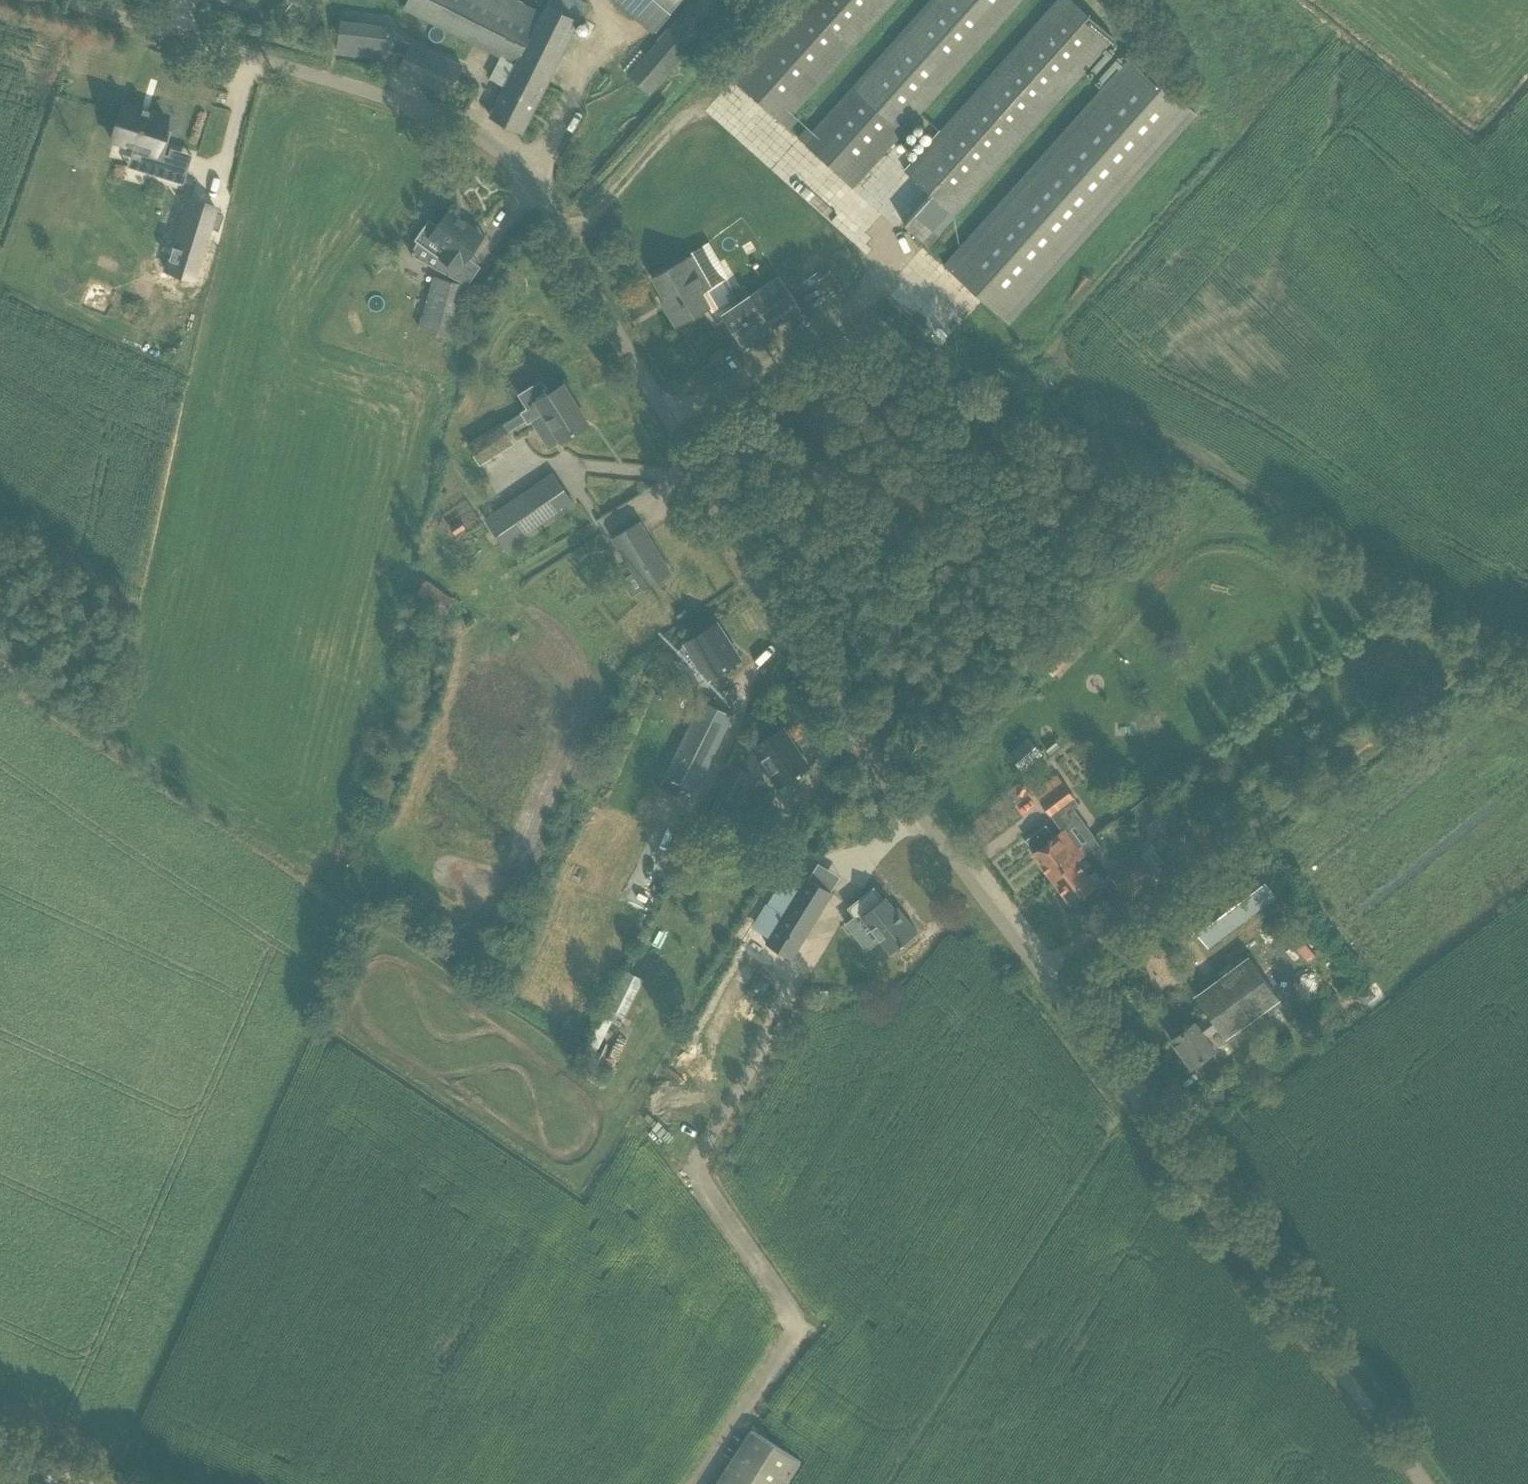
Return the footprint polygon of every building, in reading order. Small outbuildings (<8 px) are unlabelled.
[(404,8),(517,64),(490,117),(523,133),(588,3),(582,0),(549,0),(542,13),(516,0),(408,0),(404,8)] [(657,32),(684,0),(620,0),(657,32)] [(650,94),(731,0),(693,0),(628,76),(650,94)] [(788,129),(798,119),(792,113),(894,0),(805,0),(733,79),(788,129)] [(813,132),(807,127),(797,137),(853,187),(912,121),(921,112),(1021,0),(931,0),(813,132)] [(1074,0),(1060,0),(941,131),(922,110),(912,121),(932,140),(904,170),(930,193),(905,223),(928,245),(1113,37),(1074,0)] [(342,24),(338,53),(389,59),(389,52),(401,53),(406,55),(399,71),(450,93),(462,66),(391,35),(392,30),(342,24)] [(945,266),(1008,322),(1196,113),(1133,56),(945,266)] [(112,143),(151,155),(149,161),(161,165),(171,133),(162,130),(165,119),(123,106),(112,143)] [(187,199),(165,270),(194,279),(216,208),(187,199)] [(470,230),(473,226),(449,209),(438,225),(430,219),(415,240),(445,261),(443,264),(458,275),(483,239),(470,230)] [(668,311),(677,326),(710,307),(695,280),(704,275),(692,255),(653,277),(671,309),(668,311)] [(722,315),(744,348),(758,338),(763,345),(771,339),(772,340),(776,337),(771,329),(802,309),(779,276),(722,315)] [(420,329),(455,339),(469,286),(434,277),(420,329)] [(512,418),(516,425),(526,420),(528,423),(544,413),(562,441),(586,426),(571,401),(573,400),(564,385),(550,394),(548,390),(549,390),(545,384),(544,385),(542,381),(520,394),(528,408),(512,418)] [(469,444),(481,463),(513,443),(501,424),(469,444)] [(486,519),(509,552),(576,506),(552,473),(486,519)] [(462,521),(452,528),(457,535),(467,528),(462,521)] [(613,538),(644,589),(671,573),(640,521),(613,538)] [(416,595),(441,613),(453,597),(427,579),(416,595)] [(683,607),(674,614),(678,619),(687,612),(683,607)] [(685,644),(707,679),(738,659),(716,624),(685,644)] [(666,775),(697,790),(733,716),(703,701),(666,775)] [(802,774),(801,772),(809,767),(783,728),(754,747),(779,786),(798,774),(799,775),(802,774)] [(1030,740),(1012,757),(1024,771),(1043,755),(1042,753),(1045,750),(1035,739),(1032,742),(1030,740)] [(693,843),(711,853),(752,775),(734,765),(719,794),(693,843)] [(1037,795),(1042,802),(1053,818),(1076,801),(1060,779),(1037,795)] [(1046,826),(1026,840),(1035,852),(1033,853),(1052,879),(1054,882),(1071,905),(1087,893),(1096,886),(1078,861),(1083,856),(1078,849),(1064,830),(1059,834),(1055,837),(1046,826)] [(1113,874),(1126,892),(1151,873),(1138,855),(1113,874)] [(1187,916),(1209,946),(1274,897),(1253,867),(1187,916)] [(810,873),(748,921),(767,945),(829,897),(810,873)] [(874,886),(847,908),(860,924),(865,921),(891,953),(902,944),(906,948),(917,938),(914,934),(917,932),(898,907),(895,909),(886,897),(883,899),(874,888),(875,887),(874,886)] [(470,921),(458,924),(459,931),(471,929),(470,921)] [(1172,1040),(1192,1067),(1215,1050),(1206,1038),(1219,1028),(1226,1037),(1279,998),(1249,958),(1196,997),(1209,1015),(1197,1025),(1195,1023),(1172,1040)] [(607,1006),(626,1016),(644,979),(625,969),(607,1006)] [(800,1461),(801,1460),(752,1429),(751,1430),(716,1483),(786,1483),(800,1461)]
